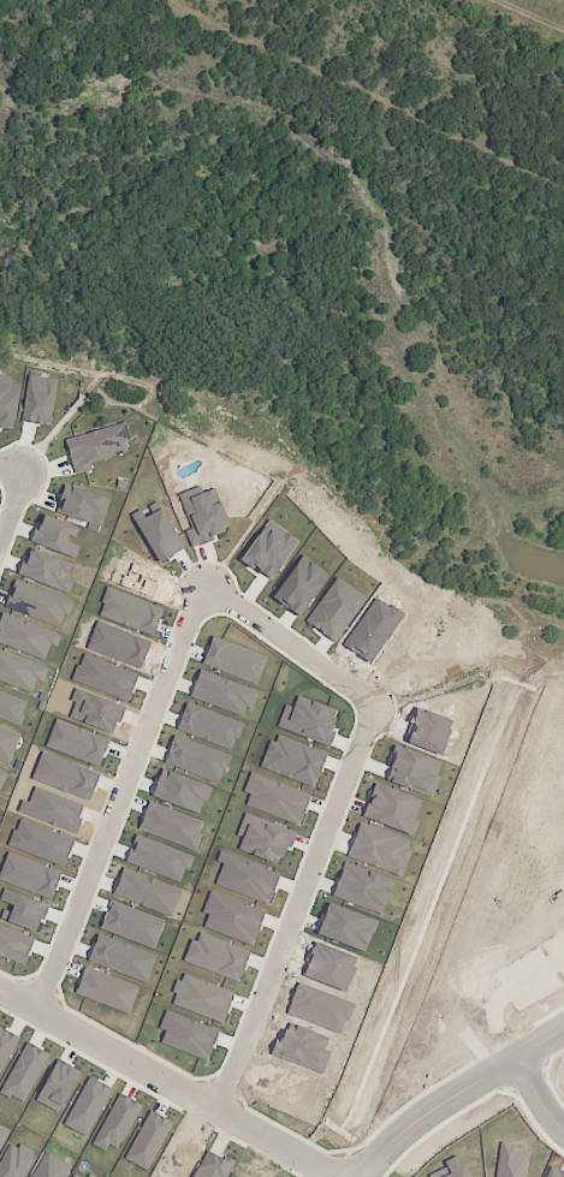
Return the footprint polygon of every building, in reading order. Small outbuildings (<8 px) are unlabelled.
[(74,475),(92,470),(90,463),(126,453),(124,442),(130,441),(125,423),(64,439),(74,475)] [(79,528),(42,515),(32,543),(74,559),(80,544),(74,542),(79,528)] [(68,593),(73,579),(67,577),(71,563),(29,548),(19,576),(68,593)] [(61,628),(70,600),(15,581),(5,608),(61,628)] [(49,646),(56,648),(61,635),(2,615),(0,621),(0,645),(45,660),(49,646)] [(0,650),(0,682),(31,693),(36,681),(42,683),(48,669),(0,650)] [(0,727),(0,759),(9,762),(20,735),(0,727)] [(11,1130),(0,1150),(0,1125),(11,1130)] [(35,1154),(9,1141),(0,1160),(0,1176),(24,1176),(35,1154)] [(530,1153),(514,1151),(516,1144),(500,1142),(495,1176),(526,1176),(530,1153)] [(232,1163),(205,1150),(193,1176),(225,1176),(232,1163)] [(70,1165),(44,1152),(31,1176),(64,1176),(70,1165)] [(458,1155),(443,1162),(445,1167),(428,1175),(429,1176),(469,1176),(458,1155)] [(549,1166),(545,1176),(563,1176),(563,1172),(549,1166)]
